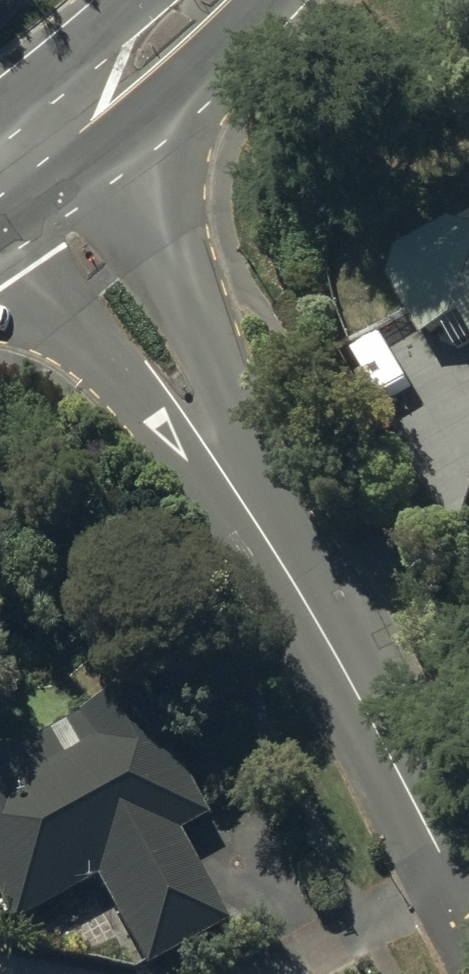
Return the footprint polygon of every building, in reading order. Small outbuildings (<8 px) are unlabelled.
[(454,210),(403,238),(394,268),(424,322),(447,309),(462,337),(468,333),(468,216),(454,210)] [(0,748),(0,886),(16,915),(97,870),(147,959),(227,914),(179,827),(211,810),(136,675),(0,748)]
